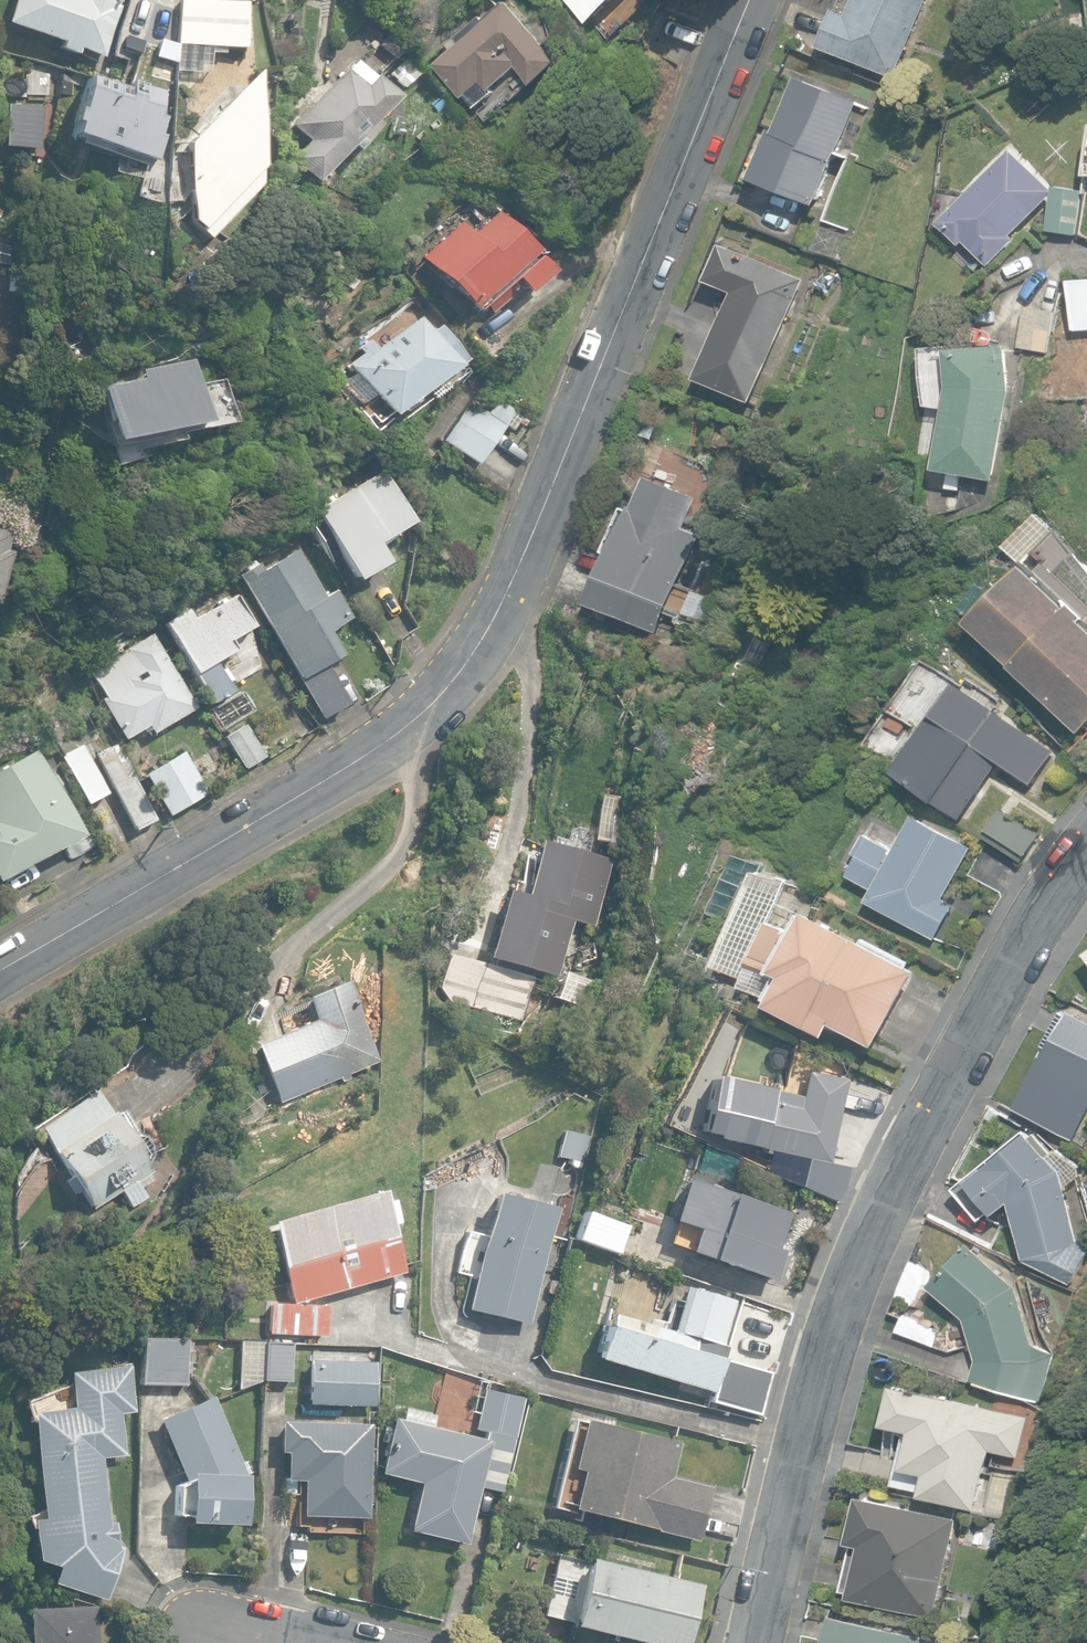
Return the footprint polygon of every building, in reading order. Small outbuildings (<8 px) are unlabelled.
[(104,58),(122,6),(119,5),(121,0),(15,0),(6,24),(62,43),(60,50),(77,55),(79,49),(104,58)] [(175,45),(242,51),(246,5),(190,0),(179,0),(175,45)] [(381,14),(390,8),(385,0),(374,0),(372,1),(381,14)] [(477,107),(495,91),(494,89),(519,68),(535,87),(563,63),(511,0),(509,0),(506,3),(504,1),(484,18),(482,15),(448,45),(453,51),(436,65),(464,98),(467,95),(477,107)] [(593,21),(615,0),(572,0),(593,21)] [(938,93),(976,1),(972,0),(905,0),(901,10),(892,31),(879,26),(864,63),(938,93)] [(379,44),(395,60),(405,49),(389,33),(379,44)] [(389,74),(403,90),(422,73),(409,57),(389,74)] [(290,160),(315,182),(347,146),(355,153),(379,127),(375,123),(398,98),(374,76),(372,78),(355,63),(348,71),(345,68),(292,127),(308,141),(290,160)] [(199,233),(209,241),(260,184),(259,171),(261,170),(257,72),(189,144),(189,222),(200,232),(199,233)] [(81,131),(133,145),(147,95),(95,81),(81,131)] [(803,201),(868,226),(909,122),(848,98),(827,151),(823,149),(803,200),(803,201)] [(32,142),(32,140),(43,141),(44,117),(33,117),(33,114),(2,113),(0,112),(0,141),(32,142)] [(991,249),(1014,273),(1041,247),(1037,243),(1080,201),(1039,159),(965,231),(964,231),(986,254),(991,249)] [(1082,205),(1073,249),(1086,252),(1086,206),(1082,205)] [(422,259),(474,313),(484,304),(492,313),(519,287),(525,294),(549,272),(494,214),(471,236),(460,224),(458,222),(421,257),(422,259)] [(9,260),(16,252),(12,241),(1,239),(0,241),(0,259),(9,260)] [(736,396),(791,420),(843,298),(760,263),(745,299),(772,310),(736,396)] [(1049,354),(1077,358),(1084,318),(1056,313),(1049,354)] [(374,395),(389,416),(396,412),(399,416),(413,406),(411,403),(427,392),(432,400),(448,388),(442,379),(467,362),(441,325),(432,331),(422,318),(379,348),(373,340),(361,348),(365,353),(351,362),(354,366),(353,368),(356,372),(344,381),(361,404),(374,395)] [(947,468),(1006,481),(1023,391),(1019,346),(958,349),(961,386),(947,468)] [(103,388),(113,443),(205,426),(193,361),(143,370),(145,381),(103,388)] [(473,461),(506,484),(533,445),(501,422),(473,461)] [(355,580),(385,562),(374,543),(411,523),(381,471),(314,509),(355,580)] [(639,614),(710,644),(750,546),(733,539),(745,509),(693,488),(681,518),(678,517),(639,614)] [(1004,548),(1026,564),(1036,553),(1057,531),(1056,531),(1038,512),(1004,548)] [(1084,731),(1086,728),(1086,622),(1085,619),(1086,617),(1086,567),(1059,531),(1036,554),(1045,562),(1036,571),(1027,564),(972,621),(1084,731)] [(296,677),(322,721),(349,705),(327,667),(342,657),(328,633),(352,619),(336,591),(325,597),(297,550),(262,570),(259,564),(256,566),(253,561),(243,567),(245,571),(237,576),(296,677)] [(163,620),(210,704),(232,692),(227,682),(231,680),(225,668),(222,670),(217,661),(236,651),(230,640),(254,627),(236,594),(193,618),(187,607),(163,620)] [(100,700),(123,740),(147,725),(152,733),(196,707),(152,633),(125,649),(127,652),(90,674),(104,697),(100,700)] [(893,770),(961,817),(1000,759),(1035,782),(1056,751),(954,681),(953,681),(893,770)] [(226,737),(245,769),(266,756),(247,725),(226,737)] [(97,753),(134,830),(156,820),(120,742),(97,753)] [(63,755),(87,802),(107,792),(83,745),(63,755)] [(145,773),(169,815),(208,793),(185,751),(145,773)] [(36,752),(0,771),(0,841),(2,845),(24,834),(35,855),(77,834),(36,752)] [(595,839),(627,844),(633,799),(602,795),(595,839)] [(986,835),(1024,860),(1042,833),(1004,808),(986,835)] [(874,888),(868,899),(938,938),(957,903),(945,897),(973,847),(915,815),(895,851),(864,834),(854,853),(859,856),(849,874),(874,888)] [(519,966),(556,976),(571,920),(593,927),(611,859),(587,852),(591,837),(587,829),(577,827),(569,832),(567,840),(554,836),(552,843),(540,840),(525,896),(505,890),(487,958),(519,966)] [(712,912),(730,920),(748,876),(756,879),(762,864),(737,853),(712,912)] [(717,967),(744,979),(788,881),(761,869),(717,967)] [(835,1021),(877,1044),(918,969),(810,910),(778,968),(787,974),(772,1002),(829,1034),(835,1021)] [(752,964),(774,975),(794,932),(772,922),(752,964)] [(438,999),(526,1021),(537,979),(449,956),(438,999)] [(560,1000),(579,1005),(586,980),(568,975),(560,1000)] [(254,1044),(279,1102),(340,1076),(342,1081),(349,1078),(348,1074),(378,1061),(344,981),(344,980),(304,997),(313,1019),(254,1044)] [(1074,1139),(1086,1117),(1086,1015),(1075,1008),(1072,1013),(1066,1010),(1048,1042),(1054,1046),(1019,1107),(1074,1139)] [(828,1164),(846,1081),(806,1073),(798,1108),(770,1103),(773,1090),(724,1080),(720,1099),(707,1096),(702,1120),(714,1129),(712,1138),(807,1158),(801,1187),(834,1202),(843,1191),(848,1168),(828,1164)] [(81,1191),(92,1209),(120,1191),(132,1208),(147,1197),(142,1188),(152,1180),(151,1175),(153,1172),(150,1165),(154,1150),(145,1135),(137,1134),(121,1107),(110,1113),(95,1088),(37,1127),(71,1176),(67,1181),(76,1194),(81,1191)] [(987,1117),(997,1122),(1001,1113),(992,1108),(987,1117)] [(677,1130),(691,1137),(698,1124),(683,1117),(677,1130)] [(1061,1172),(1026,1129),(955,1188),(983,1222),(1008,1201),(1024,1257),(1069,1283),(1086,1252),(1086,1245),(1080,1241),(1061,1172)] [(566,1166),(581,1170),(589,1138),(563,1131),(556,1157),(568,1160),(566,1166)] [(686,1251),(772,1280),(782,1250),(776,1247),(787,1214),(684,1179),(670,1220),(694,1228),(686,1251)] [(382,1202),(379,1191),(269,1222),(291,1303),(401,1273),(389,1226),(399,1223),(393,1199),(382,1202)] [(467,1308),(528,1323),(556,1208),(494,1193),(467,1308)] [(617,1253),(618,1253),(627,1226),(586,1211),(576,1238),(617,1253)] [(971,1379),(1038,1399),(1052,1350),(1034,1343),(1016,1286),(969,1243),(930,1284),(965,1317),(977,1359),(971,1379)] [(595,1358),(712,1391),(721,1359),(713,1357),(717,1344),(721,1345),(734,1300),(683,1286),(671,1330),(663,1328),(642,1322),(610,1313),(608,1312),(595,1358)] [(642,1322),(663,1328),(672,1300),(651,1293),(642,1322)] [(269,1333),(326,1335),(328,1305),(327,1305),(270,1303),(269,1333)] [(141,1384),(186,1386),(188,1340),(143,1338),(141,1384)] [(263,1379),(289,1381),(291,1343),(265,1342),(263,1379)] [(373,1406),(374,1362),(308,1361),(307,1404),(373,1406)] [(50,1582),(106,1600),(122,1547),(118,1545),(115,1521),(109,1522),(102,1457),(123,1454),(119,1413),(133,1411),(128,1365),(68,1372),(72,1408),(30,1412),(42,1517),(32,1518),(37,1559),(56,1566),(50,1582)] [(922,1493),(979,1507),(993,1449),(1020,1456),(1029,1415),(895,1383),(886,1422),(914,1429),(905,1466),(927,1471),(922,1493)] [(475,1429),(487,1432),(515,1439),(524,1397),(484,1388),(475,1429)] [(187,1521),(242,1524),(247,1478),(212,1395),(158,1418),(183,1477),(189,1474),(187,1521)] [(491,1441),(485,1438),(432,1426),(434,1415),(403,1408),(401,1419),(393,1417),(380,1473),(420,1482),(409,1530),(467,1543),(480,1488),(491,1441)] [(569,1507),(697,1540),(711,1487),(710,1487),(670,1476),(678,1444),(583,1419),(570,1468),(579,1470),(569,1507)] [(303,1515),(368,1517),(370,1424),(280,1421),(280,1451),(287,1451),(286,1479),(304,1479),(303,1515)] [(487,1432),(485,1438),(491,1441),(480,1488),(502,1493),(515,1439),(487,1432)] [(851,1594),(936,1614),(958,1518),(959,1517),(861,1494),(850,1541),(863,1544),(851,1594)] [(645,1642),(683,1642),(696,1584),(650,1574),(651,1570),(586,1556),(584,1565),(555,1559),(542,1616),(575,1623),(575,1627),(612,1635),(610,1642),(614,1642),(630,1642),(631,1640),(645,1642)] [(96,1606),(24,1607),(26,1642),(97,1642),(96,1606)] [(941,1639),(836,1612),(828,1642),(940,1642),(941,1639)]
